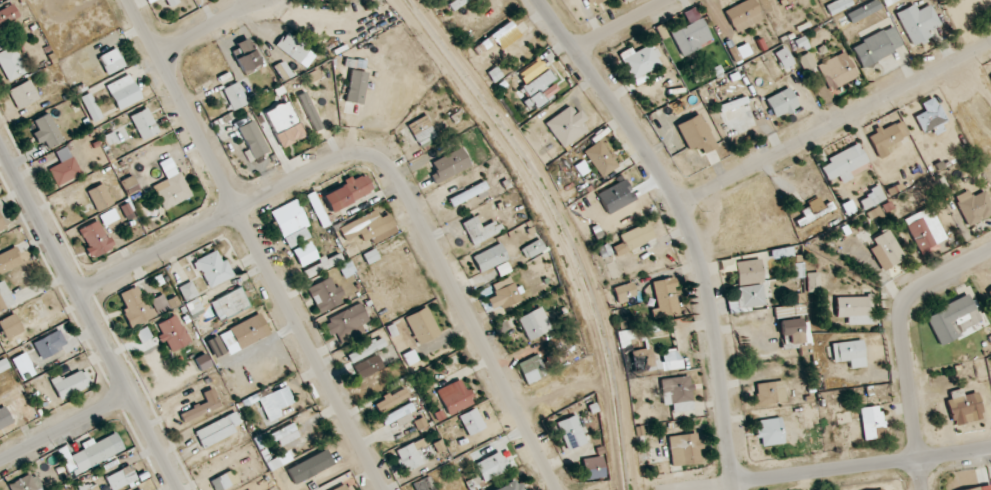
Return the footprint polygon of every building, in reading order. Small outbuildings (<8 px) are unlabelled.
[(447,4),(452,11),(469,0),(454,0),(447,4)] [(762,19),(753,0),(746,0),(724,11),(734,33),(762,19)] [(852,6),(850,0),(837,0),(825,5),(829,15),(852,6)] [(850,24),(881,9),(877,0),(875,0),(845,14),(850,24)] [(19,18),(13,4),(0,10),(0,27),(19,18)] [(912,46),(931,36),(929,31),(940,25),(930,4),(917,11),(913,4),(895,13),(912,46)] [(670,32),(680,55),(712,42),(702,18),(670,32)] [(500,50),(520,35),(509,21),(490,36),(500,50)] [(851,44),(860,66),(903,49),(894,27),(851,44)] [(275,47),(299,63),(309,48),(285,32),(275,47)] [(243,74),(261,65),(248,39),(230,48),(243,74)] [(618,54),(630,80),(662,65),(652,44),(633,53),(631,48),(618,54)] [(14,45),(0,52),(0,66),(8,82),(27,72),(14,45)] [(784,71),(795,65),(784,47),(774,53),(784,71)] [(107,75),(125,67),(117,48),(99,56),(107,75)] [(805,73),(816,66),(808,52),(797,58),(805,73)] [(818,63),(827,89),(857,79),(847,52),(818,63)] [(366,72),(349,71),(346,102),(363,104),(366,72)] [(523,100),(527,108),(558,94),(552,81),(554,79),(550,71),(521,85),(527,98),(523,100)] [(117,111),(141,100),(131,75),(106,85),(117,111)] [(8,90),(16,109),(38,100),(30,80),(8,90)] [(223,89),(232,111),(248,104),(239,82),(223,89)] [(765,99),(774,118),(798,107),(789,88),(765,99)] [(298,95),(314,132),(322,129),(306,92),(298,95)] [(101,118),(91,93),(82,97),(92,122),(101,118)] [(914,116),(922,133),(946,123),(935,97),(921,103),(924,111),(914,116)] [(305,136),(287,101),(264,113),(282,148),(305,136)] [(575,113),(570,106),(545,123),(562,148),(588,131),(582,122),(586,120),(579,110),(575,113)] [(141,140),(159,132),(147,108),(130,116),(141,140)] [(32,134),(37,144),(44,141),(48,149),(63,141),(48,113),(33,121),(38,131),(32,134)] [(715,148),(701,114),(676,123),(686,152),(700,146),(702,153),(715,148)] [(437,136),(426,115),(407,125),(418,146),(437,136)] [(885,147),(909,136),(901,119),(867,135),(878,159),(888,154),(885,147)] [(240,126),(251,159),(267,153),(255,120),(240,126)] [(600,178),(618,167),(602,140),(584,150),(600,178)] [(826,182),(838,176),(841,183),(852,178),(849,171),(867,163),(859,143),(827,158),(829,164),(820,167),(826,182)] [(81,175),(67,146),(55,152),(60,163),(48,169),(56,187),(81,175)] [(428,164),(438,183),(471,167),(461,148),(428,164)] [(153,185),(163,209),(190,198),(173,157),(159,163),(166,180),(153,185)] [(329,190),(338,208),(374,192),(366,174),(353,180),(353,179),(329,190)] [(120,182),(127,196),(139,189),(132,175),(120,182)] [(635,202),(627,180),(597,192),(606,213),(635,202)] [(488,189),(484,181),(448,199),(452,207),(488,189)] [(97,212),(113,204),(103,183),(87,192),(97,212)] [(863,209),(885,201),(880,189),(859,196),(863,209)] [(990,215),(990,205),(984,190),(970,197),(967,190),(954,197),(967,226),(990,215)] [(795,221),(799,228),(834,210),(830,202),(823,206),(817,195),(805,202),(807,206),(800,210),(803,217),(795,221)] [(310,239),(305,228),(308,227),(297,200),(271,211),(287,248),(310,239)] [(946,240),(931,206),(903,219),(919,253),(946,240)] [(104,226),(118,219),(113,209),(99,216),(104,226)] [(345,241),(359,234),(363,242),(386,231),(376,210),(339,228),(345,241)] [(462,222),(471,245),(502,232),(497,220),(480,227),(476,217),(462,222)] [(80,228),(92,257),(112,249),(100,220),(80,228)] [(618,234),(622,243),(613,247),(615,254),(655,240),(649,223),(618,234)] [(876,245),(869,249),(882,271),(905,259),(888,229),(872,238),(876,245)] [(545,249),(539,238),(521,249),(527,260),(545,249)] [(318,258),(310,241),(292,251),(301,267),(318,258)] [(472,256),(479,273),(508,261),(501,244),(472,256)] [(14,247),(0,254),(0,275),(22,264),(14,247)] [(207,289),(234,276),(226,259),(221,261),(216,251),(194,261),(207,289)] [(306,278),(343,263),(339,252),(318,261),(319,264),(303,270),(306,278)] [(737,285),(762,283),(760,259),(735,262),(737,285)] [(806,273),(807,290),(820,289),(819,272),(806,273)] [(306,289),(320,314),(344,301),(331,276),(306,289)] [(495,296),(487,299),(491,310),(520,300),(512,277),(491,284),(495,296)] [(651,282),(658,318),(680,314),(673,278),(651,282)] [(15,304),(4,281),(0,283),(0,311),(15,304)] [(197,296),(192,282),(180,286),(185,301),(197,296)] [(636,296),(632,282),(613,288),(618,303),(636,296)] [(740,313),(751,312),(750,307),(764,305),(762,284),(737,287),(740,313)] [(119,294),(126,309),(122,311),(130,328),(153,317),(138,285),(119,294)] [(250,306),(241,287),(210,302),(219,321),(250,306)] [(925,315),(938,343),(982,324),(969,295),(925,315)] [(836,317),(847,317),(847,325),(874,324),(873,296),(835,297),(836,317)] [(369,321),(361,303),(323,321),(330,336),(337,333),(342,343),(364,332),(361,325),(369,321)] [(439,336),(428,307),(405,315),(416,345),(439,336)] [(527,340),(551,331),(542,307),(518,317),(527,340)] [(14,313),(0,320),(0,329),(6,341),(24,332),(14,313)] [(157,324),(162,334),(160,335),(170,353),(191,343),(176,314),(157,324)] [(270,335),(260,314),(219,333),(229,354),(270,335)] [(40,359),(67,348),(60,330),(32,341),(40,359)] [(386,347),(382,338),(346,353),(350,363),(386,347)] [(834,362),(849,360),(850,369),(866,367),(862,340),(831,344),(834,362)] [(21,379),(34,375),(26,353),(13,358),(21,379)] [(212,366),(205,354),(195,359),(201,372),(212,366)] [(517,363),(526,384),(547,376),(538,354),(517,363)] [(6,359),(0,361),(0,372),(10,368),(6,359)] [(60,401),(92,384),(84,369),(61,381),(59,376),(49,380),(60,401)] [(661,379),(662,405),(672,405),(673,412),(692,411),(690,377),(661,379)] [(437,388),(446,415),(473,406),(464,379),(437,388)] [(756,405),(785,403),(784,381),(755,383),(756,405)] [(294,403),(287,386),(269,393),(268,389),(253,395),(265,425),(282,418),(279,409),(294,403)] [(373,403),(378,412),(409,397),(404,387),(373,403)] [(221,406),(213,388),(202,393),(206,402),(179,414),(183,423),(221,406)] [(396,421),(398,425),(410,419),(408,414),(415,411),(411,403),(381,418),(385,426),(396,421)] [(0,408),(0,430),(13,423),(4,406),(0,408)] [(884,439),(882,406),(861,407),(863,440),(884,439)] [(469,436),(485,427),(475,408),(458,416),(469,436)] [(234,428),(241,424),(235,412),(194,432),(202,449),(236,433),(234,428)] [(556,422),(567,451),(587,443),(576,415),(556,422)] [(757,420),(759,439),(761,438),(762,446),(784,444),(782,418),(757,420)] [(277,447),(299,437),(293,423),(271,433),(277,447)] [(668,437),(672,467),(701,463),(699,449),(701,449),(698,432),(668,437)] [(125,451),(116,433),(94,443),(92,439),(81,444),(84,450),(68,457),(66,450),(60,453),(71,476),(125,451)] [(417,449),(425,446),(423,440),(397,449),(405,471),(422,465),(417,449)] [(474,463),(482,481),(509,470),(501,452),(474,463)] [(582,459),(584,480),(605,477),(602,456),(582,459)] [(111,489),(115,489),(137,480),(131,465),(105,477),(111,489)] [(233,470),(210,479),(214,489),(222,489),(238,483),(233,470)] [(10,489),(39,489),(43,488),(35,472),(8,485),(10,489)] [(430,476),(413,483),(416,489),(436,489),(430,476)] [(520,480),(492,489),(524,489),(520,480)]
